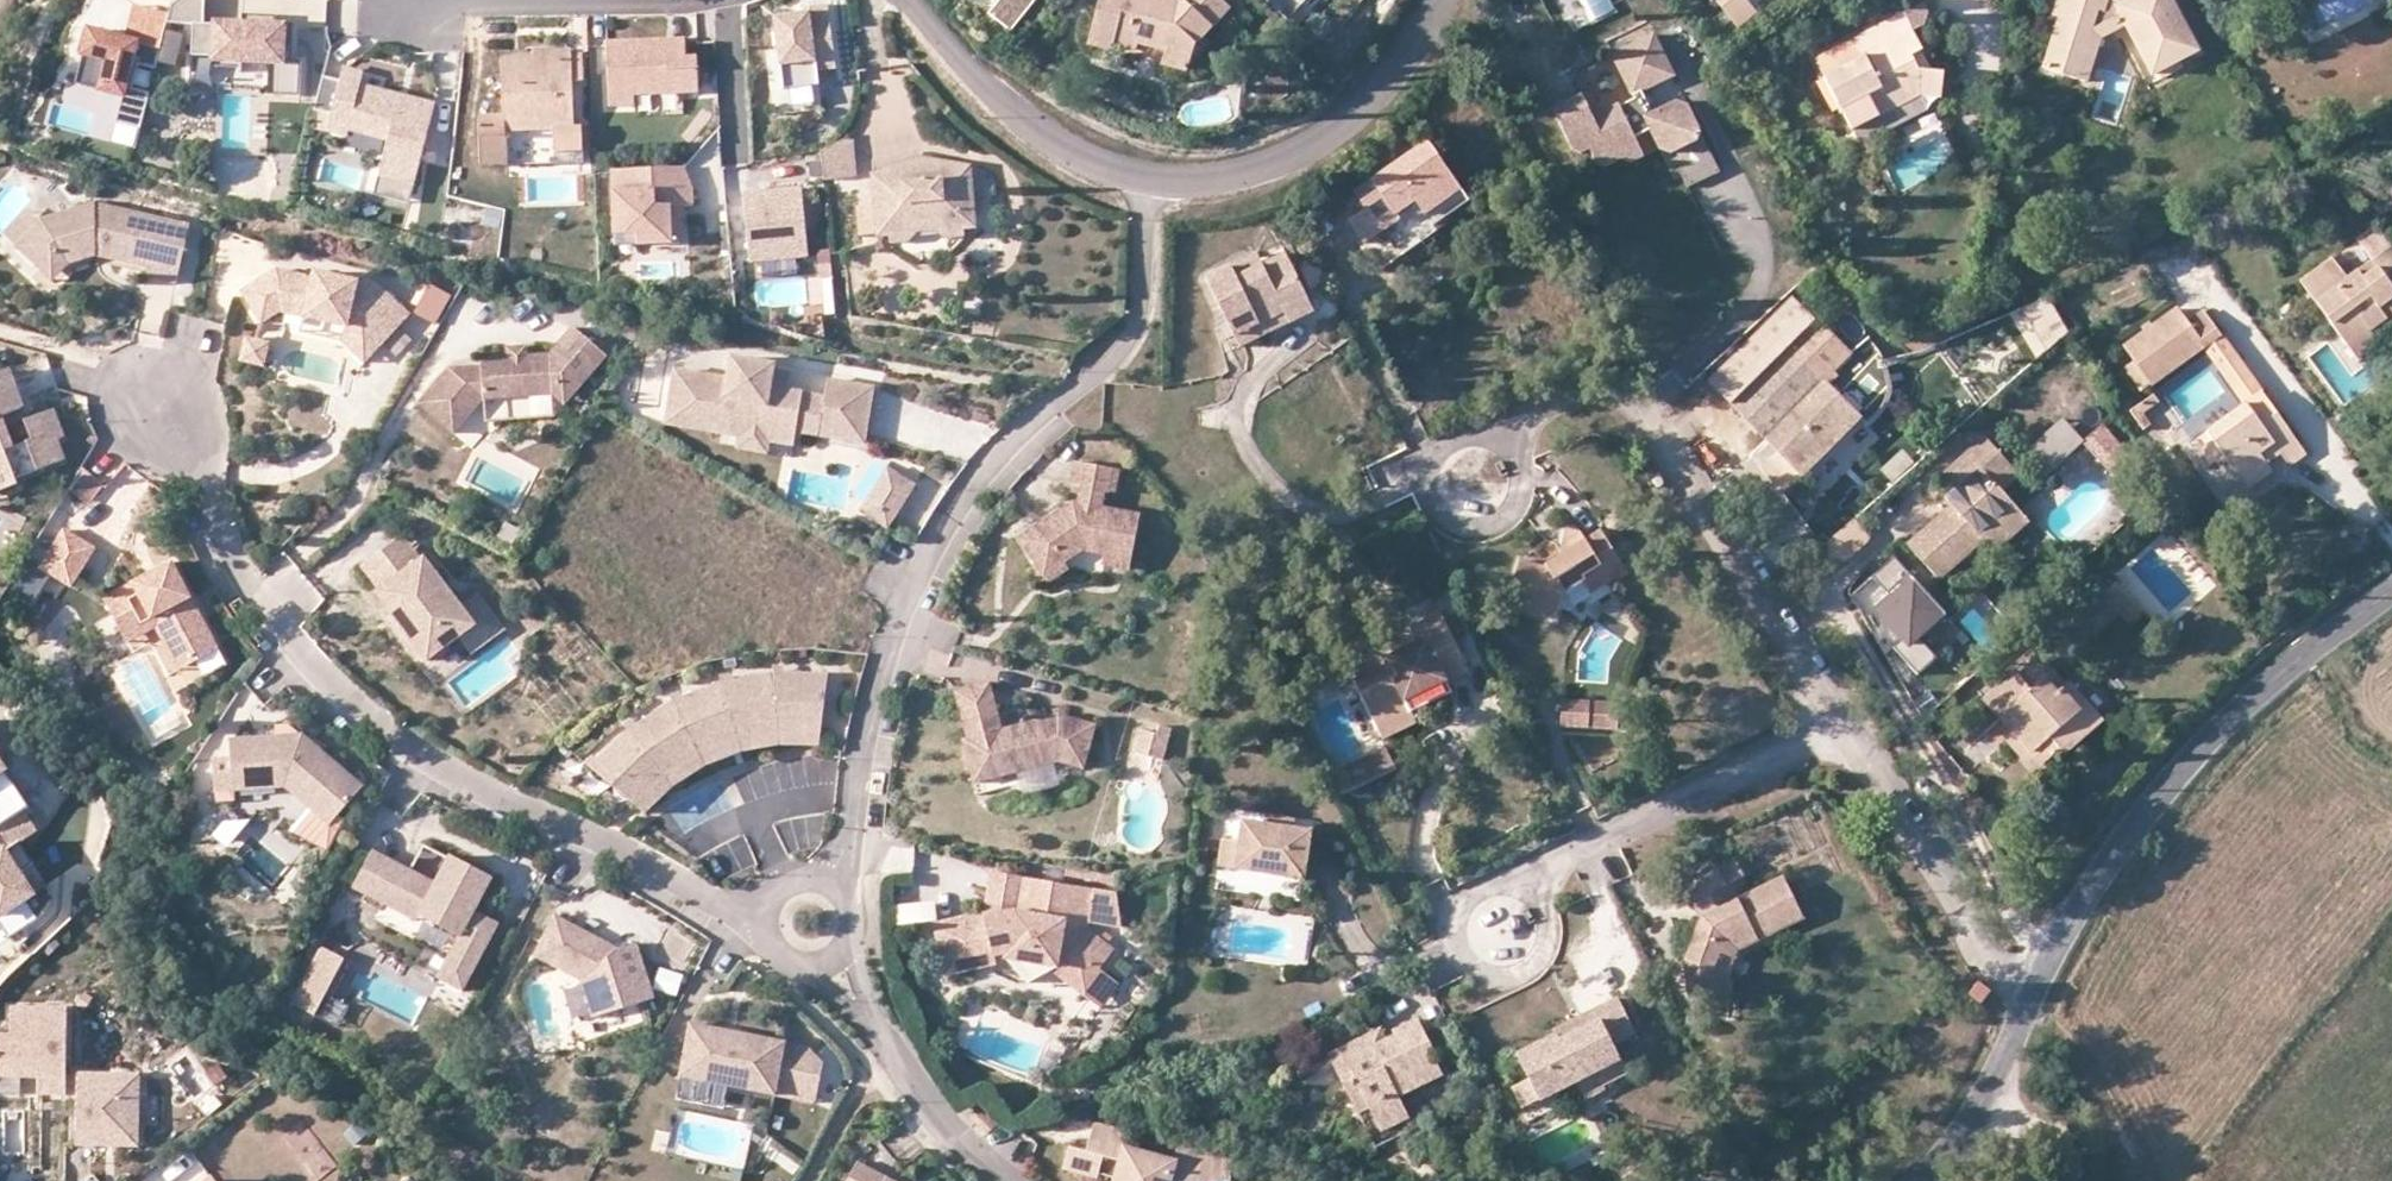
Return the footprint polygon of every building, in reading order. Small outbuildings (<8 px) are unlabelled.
[(206,0),(180,0),(173,5),(170,14),(168,24),(193,25),(192,57),(215,58),(215,68),(242,69),(242,62),(270,63),(268,96),(300,98),(301,63),(283,62),(283,46),(284,28),(275,27),(276,17),(243,15),(243,26),(204,24),(206,0)] [(991,21),(1014,37),(1039,0),(1005,0),(991,21)] [(1194,57),(1233,14),(1218,0),(1182,0),(1182,1),(1180,0),(1113,0),(1113,1),(1111,0),(1105,0),(1093,48),(1114,54),(1117,49),(1140,54),(1142,50),(1168,57),(1170,51),(1194,57)] [(1744,0),(1712,0),(1736,30),(1755,15),(1744,0)] [(2118,11),(2101,5),(2103,0),(2060,0),(2053,19),(2059,20),(2042,71),(2076,82),(2091,33),(2121,17),(2118,11)] [(2118,11),(2134,1),(2130,0),(2103,0),(2101,5),(2118,11)] [(2118,11),(2121,17),(2127,30),(2151,77),(2195,54),(2166,0),(2137,0),(2134,1),(2118,11)] [(1924,28),(1929,15),(1924,5),(1904,15),(1913,34),(1924,28)] [(170,14),(136,6),(128,40),(162,49),(168,24),(170,14)] [(838,69),(830,6),(810,8),(811,13),(775,17),(784,90),(821,85),(819,72),(838,69)] [(1944,75),(1934,73),(1916,71),(1911,61),(1924,55),(1913,34),(1904,15),(1855,40),(1864,57),(1839,70),(1826,77),(1853,134),(1923,98),(1940,100),(1944,75)] [(2127,30),(2121,17),(2091,33),(2076,82),(2088,86),(2102,44),(2127,30)] [(292,28),(284,28),(283,46),(291,47),(292,28)] [(141,130),(162,49),(128,40),(91,31),(77,85),(125,97),(118,124),(141,130)] [(1614,57),(1635,99),(1635,97),(1643,93),(1675,77),(1654,36),(1614,57)] [(687,40),(607,44),(610,109),(636,108),(636,98),(700,95),(699,58),(688,59),(687,40)] [(1864,57),(1855,40),(1831,52),(1839,70),(1864,57)] [(1189,76),(1194,57),(1170,51),(1168,57),(1165,69),(1189,76)] [(1839,70),(1831,52),(1816,59),(1826,77),(1839,70)] [(488,169),(514,168),(512,136),(560,134),(561,156),(588,155),(586,129),(582,129),(579,82),(578,63),(578,57),(578,54),(539,56),(540,61),(508,63),(510,118),(485,119),(488,169)] [(1916,71),(1934,73),(1924,55),(1911,61),(1916,71)] [(591,82),(590,63),(578,63),(579,82),(591,82)] [(323,77),(315,112),(332,116),(328,131),(348,136),(349,130),(389,140),(379,176),(415,185),(435,107),(360,88),(363,75),(344,70),(341,82),(323,77)] [(1584,97),(1555,111),(1573,150),(1583,154),(1591,150),(1601,168),(1607,169),(1623,161),(1633,165),(1646,159),(1636,136),(1651,130),(1660,149),(1673,154),(1700,140),(1702,131),(1690,106),(1679,101),(1654,115),(1643,93),(1635,97),(1635,99),(1597,118),(1584,97)] [(1939,112),(1940,100),(1923,98),(1853,134),(1862,149),(1939,112)] [(1721,172),(1702,131),(1700,140),(1673,154),(1683,174),(1689,187),(1721,172)] [(512,136),(514,168),(588,164),(588,155),(561,156),(560,134),(512,136)] [(828,179),(860,176),(857,139),(848,139),(826,149),(828,179)] [(1382,196),(1364,209),(1398,257),(1472,206),(1427,144),(1373,183),(1382,196)] [(907,161),(907,166),(957,164),(957,162),(923,155),(907,161)] [(879,172),(880,176),(907,173),(907,166),(907,161),(879,172)] [(957,164),(907,166),(907,173),(880,176),(882,206),(883,236),(894,235),(913,233),(912,224),(947,222),(947,230),(967,229),(978,228),(974,167),(960,167),(960,162),(957,162),(957,164)] [(426,165),(422,189),(438,191),(442,167),(426,165)] [(679,209),(694,208),(693,191),(684,169),(613,172),(615,237),(638,236),(639,248),(680,246),(679,209)] [(1355,195),(1364,209),(1382,196),(1373,183),(1355,195)] [(755,234),(749,241),(750,260),(815,254),(809,188),(744,194),(747,228),(755,227),(755,234)] [(39,271),(59,249),(69,264),(96,256),(149,269),(147,276),(173,282),(187,227),(94,204),(38,222),(15,248),(14,249),(39,271)] [(865,236),(883,236),(882,206),(863,207),(865,236)] [(1398,257),(1364,209),(1347,221),(1381,269),(1398,257)] [(15,248),(38,222),(27,212),(4,238),(15,248)] [(913,233),(894,235),(895,243),(915,242),(922,233),(941,232),(950,239),(967,238),(967,229),(947,230),(947,222),(912,224),(913,233)] [(2300,283),(2358,361),(2383,341),(2378,333),(2391,323),(2391,289),(2389,285),(2391,283),(2391,252),(2374,228),(2357,240),(2375,268),(2361,279),(2355,272),(2346,279),(2331,259),(2300,283)] [(895,243),(894,235),(883,236),(884,244),(895,243)] [(69,264),(59,249),(39,271),(52,283),(69,264)] [(1240,282),(1266,270),(1259,258),(1234,271),(1240,282)] [(1288,260),(1266,270),(1270,278),(1292,267),(1288,260)] [(821,278),(834,277),(832,263),(820,264),(821,278)] [(1270,278),(1266,270),(1240,282),(1234,271),(1208,283),(1241,352),(1267,340),(1262,328),(1310,305),(1292,267),(1270,278)] [(303,317),(348,329),(375,355),(409,318),(366,277),(360,284),(316,272),(313,278),(278,268),(242,288),(260,321),(279,310),(282,298),(306,304),(303,317)] [(454,295),(436,284),(420,312),(438,323),(454,295)] [(279,310),(303,317),(306,304),(282,298),(279,310)] [(1733,406),(1816,321),(1794,300),(1711,384),(1733,406)] [(2055,344),(2067,336),(2045,300),(2033,306),(2055,344)] [(1262,328),(1267,340),(1316,317),(1310,305),(1262,328)] [(2204,351),(2220,371),(2235,360),(2202,316),(2188,327),(2178,313),(2126,350),(2135,363),(2153,388),(2204,351)] [(1733,406),(1768,440),(1826,381),(1850,356),(1816,321),(1733,406)] [(375,355),(348,329),(341,343),(364,366),(375,355)] [(577,381),(600,353),(573,331),(551,359),(528,360),(508,361),(482,363),(482,370),(450,372),(421,407),(456,437),(484,403),(554,398),(553,392),(569,374),(577,381)] [(257,364),(265,342),(242,333),(234,356),(257,364)] [(528,360),(528,350),(507,352),(508,361),(528,360)] [(607,359),(600,353),(577,381),(569,374),(553,392),(554,398),(554,399),(566,409),(607,359)] [(817,435),(863,443),(872,387),(828,380),(825,397),(787,391),(772,378),(773,371),(774,364),(732,357),(728,379),(677,370),(669,414),(743,427),(741,435),(769,440),(771,427),(797,431),(798,423),(819,426),(817,435)] [(2220,371),(2246,406),(2261,395),(2235,360),(2220,371)] [(2143,395),(2153,388),(2135,363),(2125,371),(2143,395)] [(65,460),(57,438),(63,436),(53,408),(27,418),(34,438),(13,445),(6,426),(2,415),(23,406),(9,368),(0,371),(0,491),(20,483),(18,477),(65,460)] [(790,373),(773,371),(772,378),(787,391),(790,373)] [(1826,381),(1768,440),(1804,476),(1805,477),(1862,420),(1826,381)] [(2207,435),(2224,458),(2244,485),(2267,468),(2262,459),(2277,449),(2283,457),(2291,468),(2306,457),(2261,395),(2246,406),(2207,435)] [(743,427),(669,414),(667,423),(720,432),(741,435),(743,427)] [(2083,447),(2061,422),(2026,454),(2048,479),(2083,447)] [(798,423),(797,431),(817,435),(819,426),(798,423)] [(797,431),(771,427),(769,440),(794,444),(797,431)] [(2103,428),(2083,447),(2128,500),(2149,481),(2103,428)] [(769,440),(741,435),(739,447),(767,452),(769,440)] [(2212,468),(2224,458),(2207,435),(2195,444),(2212,468)] [(1804,476),(1768,440),(1754,455),(1784,496),(1804,476)] [(1983,543),(2018,511),(2003,494),(2019,480),(1986,441),(1943,478),(1954,491),(1944,501),(1950,509),(1908,547),(1939,583),(1983,543)] [(2262,459),(2267,468),(2283,457),(2277,449),(2262,459)] [(1118,471),(1075,460),(1070,483),(1080,486),(1088,487),(1085,504),(1076,502),(1072,501),(1018,539),(1044,576),(1063,562),(1081,550),(1103,555),(1105,547),(1128,553),(1137,517),(1099,508),(1103,491),(1112,494),(1118,471)] [(917,484),(890,467),(868,501),(895,518),(917,484)] [(2267,468),(2244,485),(2250,492),(2273,477),(2267,468)] [(90,504),(106,485),(87,469),(74,491),(90,504)] [(1088,487),(1080,486),(1076,502),(1085,504),(1088,487)] [(895,518),(868,501),(863,509),(890,526),(895,518)] [(2029,525),(2018,511),(1983,543),(1993,556),(2029,525)] [(74,583),(97,545),(66,526),(43,564),(74,583)] [(1856,526),(1825,555),(1831,563),(1846,561),(1868,541),(1856,526)] [(1547,567),(1524,561),(1508,608),(1555,621),(1563,596),(1585,583),(1592,595),(1611,582),(1613,585),(1630,575),(1602,532),(1587,542),(1582,535),(1563,547),(1568,554),(1547,567)] [(379,593),(421,559),(404,538),(362,572),(379,593)] [(1128,553),(1105,547),(1103,555),(1101,565),(1124,571),(1128,553)] [(463,606),(423,557),(421,559),(379,593),(377,595),(431,661),(462,636),(478,623),(463,606)] [(162,612),(188,664),(220,649),(175,560),(157,569),(161,575),(151,581),(148,574),(106,596),(124,632),(162,612)] [(1067,569),(1063,562),(1044,576),(1048,582),(1067,569)] [(1896,563),(1874,581),(1893,605),(1877,619),(1902,649),(1896,654),(1918,681),(1938,665),(1924,647),(1949,626),(1896,563)] [(54,582),(29,567),(13,592),(38,608),(54,582)] [(161,575),(157,569),(148,574),(151,581),(161,575)] [(2115,609),(2121,616),(2132,628),(2144,618),(2115,586),(2073,624),(2084,636),(2115,609)] [(479,593),(463,606),(478,623),(462,636),(475,652),(507,627),(479,593)] [(2090,643),(2121,616),(2115,609),(2084,636),(2090,643)] [(162,612),(124,632),(128,640),(158,625),(180,669),(188,664),(162,612)] [(1427,640),(1355,676),(1378,722),(1411,706),(1413,712),(1453,692),(1448,681),(1469,671),(1441,615),(1420,626),(1427,640)] [(2021,729),(2016,733),(2044,769),(2060,756),(2064,760),(2104,726),(2070,685),(2063,689),(2040,661),(2018,680),(2014,675),(1993,693),(2021,729)] [(777,681),(725,690),(740,748),(780,741),(777,681)] [(830,682),(777,681),(780,741),(822,741),(830,682)] [(1051,720),(1050,717),(1004,729),(992,682),(957,691),(970,738),(966,739),(977,783),(1060,761),(1073,765),(1085,769),(1098,725),(1063,716),(1061,723),(1051,720)] [(725,690),(676,709),(702,763),(740,748),(725,690)] [(2011,737),(2016,733),(2021,729),(1993,693),(1983,702),(2011,737)] [(1592,728),(1592,703),(1564,702),(1563,727),(1592,728)] [(1621,729),(1622,704),(1592,703),(1592,728),(1621,729)] [(1378,722),(1386,738),(1419,722),(1413,712),(1411,706),(1378,722)] [(676,709),(631,738),(667,785),(702,763),(676,709)] [(1061,723),(1063,716),(1060,714),(1050,717),(1051,720),(1061,723)] [(1163,760),(1171,730),(1158,727),(1156,737),(1142,733),(1137,753),(1163,760)] [(2044,769),(2016,733),(2011,737),(2005,742),(2034,777),(2044,769)] [(364,787),(304,735),(298,741),(288,742),(287,736),(232,739),(233,756),(216,758),(219,800),(236,799),(236,788),(287,785),(332,824),(364,787)] [(667,785),(631,738),(592,774),(637,813),(667,785)] [(781,753),(780,741),(740,748),(743,760),(781,753)] [(820,753),(822,741),(780,741),(781,753),(820,753)] [(743,760),(740,748),(702,763),(707,774),(743,760)] [(1348,801),(1399,779),(1388,753),(1337,775),(1348,801)] [(0,757),(0,909),(3,914),(0,917),(0,919),(12,937),(41,918),(29,900),(37,894),(23,873),(38,863),(24,843),(39,833),(25,812),(33,807),(0,757)] [(707,774),(702,763),(667,785),(674,795),(707,774)] [(674,795),(667,785),(637,813),(646,821),(674,795)] [(1242,843),(1238,868),(1304,878),(1311,832),(1245,823),(1242,843)] [(1221,865),(1238,868),(1242,843),(1225,840),(1221,865)] [(451,957),(441,978),(465,990),(500,923),(476,911),(493,877),(451,855),(450,857),(437,883),(412,870),(374,851),(355,887),(386,903),(394,888),(426,904),(420,914),(462,936),(451,957)] [(1704,898),(1723,888),(1728,886),(1718,868),(1687,883),(1696,901),(1704,898)] [(1020,914),(1027,879),(994,873),(986,911),(987,914),(993,914),(1011,914),(1020,914)] [(1088,934),(1090,924),(1091,919),(1096,893),(1027,879),(1020,914),(1011,914),(993,914),(987,914),(986,911),(936,924),(948,970),(998,958),(997,954),(1008,953),(1007,960),(1028,985),(1050,974),(1057,970),(1062,945),(1099,972),(1114,953),(1107,948),(1088,934)] [(1785,879),(1731,905),(1711,914),(1703,918),(1689,961),(1692,1000),(1715,998),(1712,972),(1721,952),(1738,960),(1741,950),(1804,919),(1785,879)] [(394,888),(386,903),(418,920),(420,914),(426,904),(394,888)] [(1731,905),(1723,888),(1704,898),(1711,914),(1731,905)] [(1096,893),(1091,919),(1122,925),(1119,898),(1096,893)] [(600,936),(557,913),(535,953),(584,978),(596,1016),(657,997),(639,942),(622,947),(607,940),(604,944),(597,940),(600,936)] [(1088,934),(1107,948),(1112,941),(1090,924),(1088,934)] [(686,960),(696,945),(679,933),(668,949),(686,960)] [(607,940),(600,936),(597,940),(604,944),(607,940)] [(1099,972),(1062,945),(1057,970),(1050,974),(1082,996),(1102,1011),(1120,987),(1099,972)] [(348,962),(325,950),(295,1007),(318,1019),(348,962)] [(1732,975),(1738,960),(1721,952),(1712,972),(1715,998),(1732,997),(1732,975)] [(999,963),(998,958),(948,970),(949,975),(999,963)] [(1993,1007),(1983,998),(1974,1009),(1983,1018),(1993,1007)] [(1578,1083),(1622,1061),(1614,1046),(1638,1035),(1619,999),(1555,1030),(1558,1035),(1520,1054),(1532,1080),(1543,1102),(1578,1083)] [(324,1019),(341,1027),(350,1010),(333,1002),(324,1019)] [(69,1012),(13,1010),(11,1038),(0,1037),(0,1076),(38,1078),(37,1095),(66,1096),(69,1012)] [(808,1045),(743,1032),(741,1039),(723,1036),(725,1028),(693,1022),(682,1074),(730,1084),(817,1101),(825,1062),(808,1045)] [(1365,1052),(1359,1042),(1328,1056),(1356,1115),(1367,1109),(1378,1130),(1405,1117),(1396,1096),(1438,1076),(1429,1053),(1432,1052),(1416,1022),(1392,1033),(1394,1038),(1383,1043),(1365,1052)] [(743,1032),(725,1028),(723,1036),(741,1039),(743,1032)] [(1378,1032),(1359,1042),(1365,1052),(1383,1043),(1378,1032)] [(1631,1079),(1622,1061),(1578,1083),(1587,1100),(1631,1079)] [(140,1079),(79,1076),(76,1146),(106,1148),(106,1143),(137,1144),(140,1079)] [(1543,1102),(1532,1080),(1514,1089),(1524,1111),(1543,1102)] [(999,1123),(981,1105),(971,1115),(989,1133),(999,1123)] [(1367,1109),(1356,1115),(1373,1149),(1417,1128),(1405,1117),(1378,1130),(1367,1109)] [(1230,1161),(1179,1146),(1174,1163),(1127,1150),(1132,1133),(1096,1122),(1088,1151),(1071,1146),(1064,1169),(1099,1179),(1100,1174),(1118,1179),(1118,1180),(1231,1180),(1230,1161)] [(859,1160),(848,1180),(898,1180),(859,1160)]
